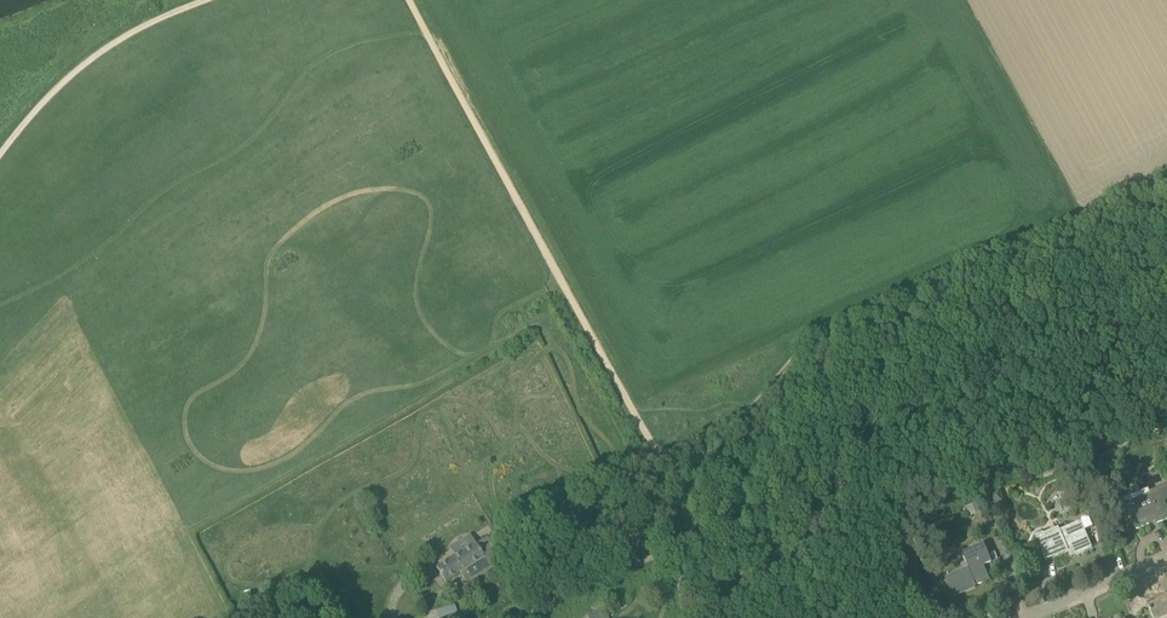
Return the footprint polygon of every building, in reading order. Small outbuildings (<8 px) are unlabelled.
[(1126,504),(1127,507),(1137,529),(1149,524),(1148,522),(1156,519),(1157,521),(1158,523),(1166,520),(1166,507),(1165,502),(1164,501),(1166,500),(1166,485),(1150,492),(1150,494),(1126,504)] [(996,507),(1006,503),(1001,490),(990,494),(996,507)] [(1096,498),(1088,501),(1092,511),(1100,508),(1096,498)] [(977,504),(968,507),(971,514),(980,511),(977,504)] [(1046,561),(1068,551),(1075,549),(1077,555),(1093,548),(1086,530),(1094,527),(1089,517),(1082,520),(1081,521),(1060,530),(1059,530),(1060,532),(1046,538),(1045,534),(1043,533),(1036,536),(1038,541),(1046,561)] [(466,582),(490,567),(502,560),(487,537),(437,568),(446,582),(460,573),(466,582)] [(510,540),(502,545),(506,552),(514,548),(510,540)] [(984,565),(992,562),(984,543),(962,553),(970,571),(949,581),(955,595),(963,591),(962,588),(973,583),(975,588),(977,587),(977,586),(991,580),(984,565)] [(526,548),(521,551),(524,556),(529,553),(526,548)] [(283,600),(305,591),(300,581),(279,590),(283,600)] [(1149,605),(1154,617),(1165,617),(1166,617),(1166,600),(1164,601),(1163,599),(1149,605)] [(438,617),(457,613),(455,604),(436,608),(438,617)] [(588,615),(589,617),(608,617),(604,608),(588,615)]
